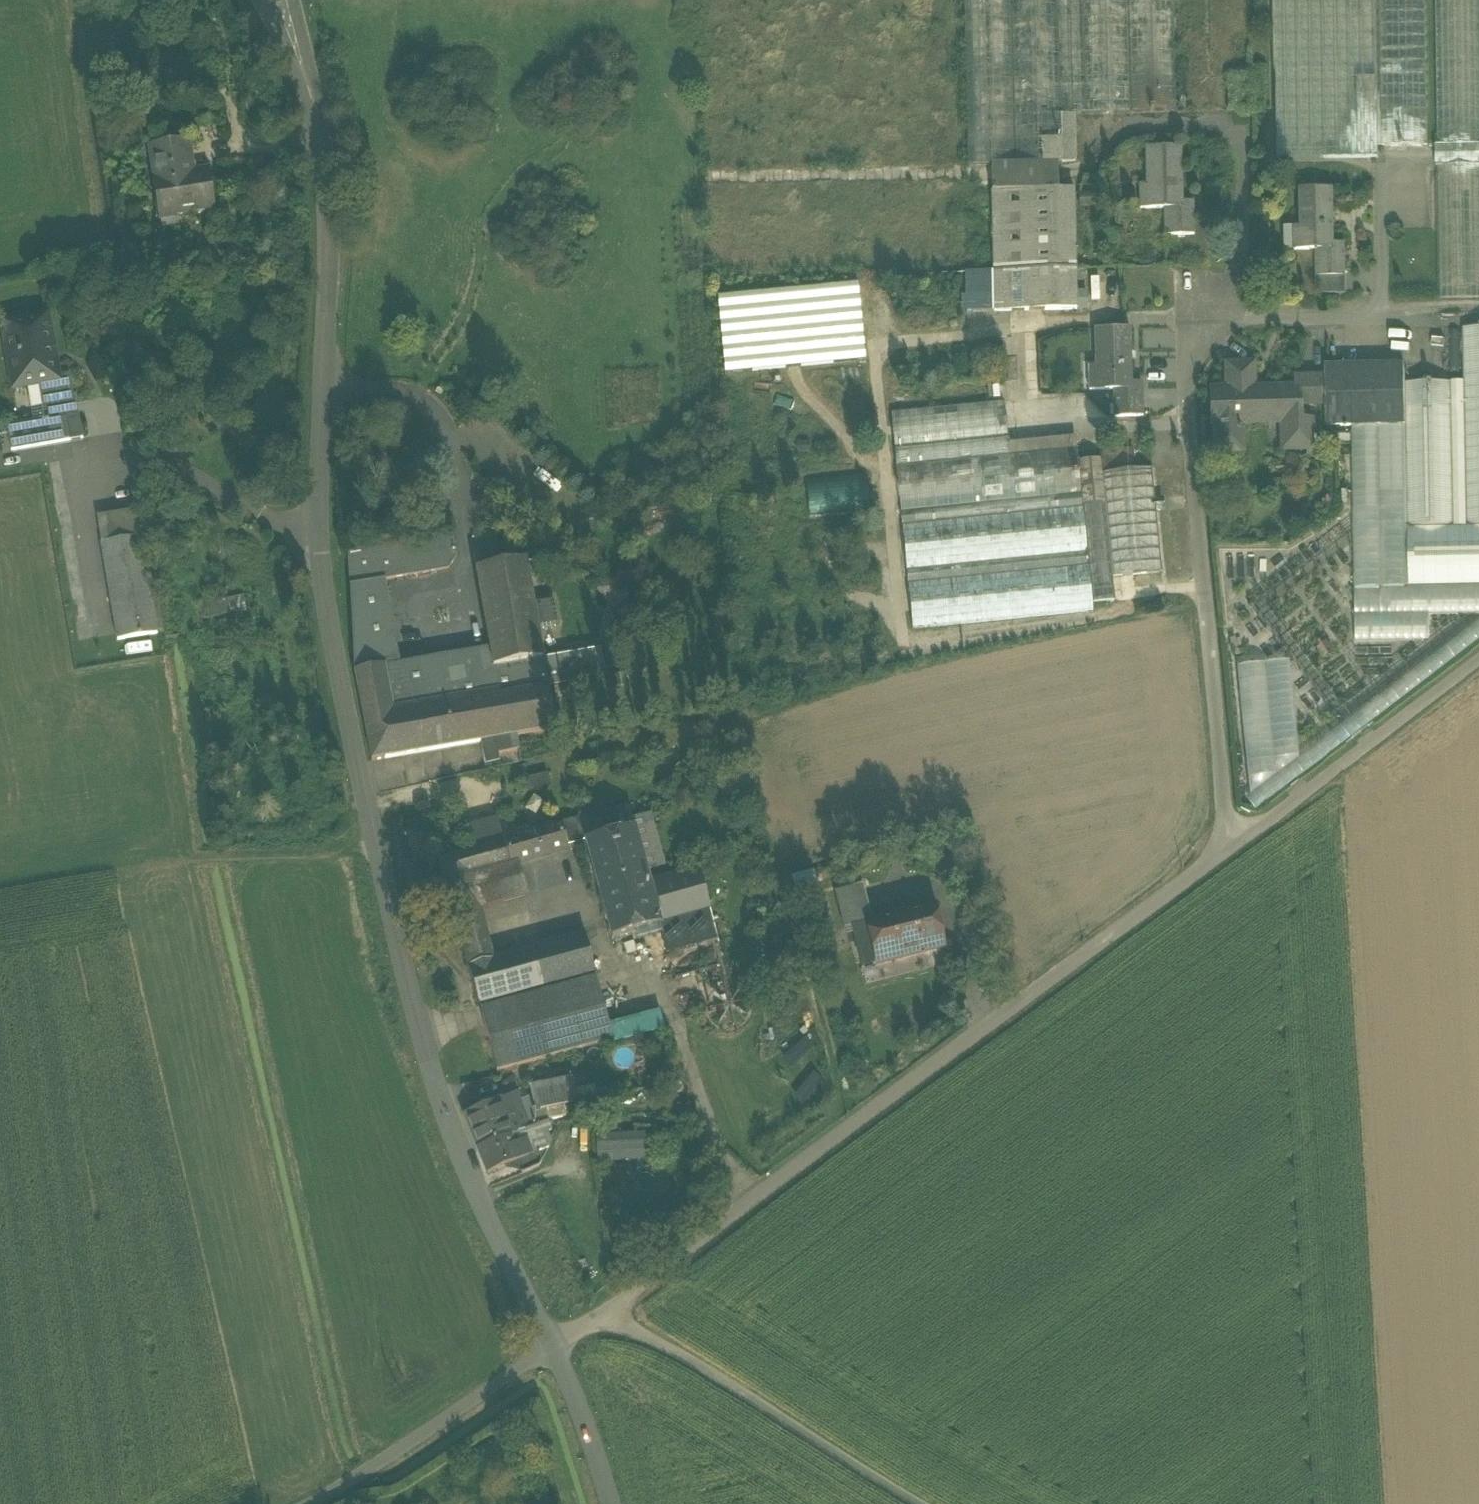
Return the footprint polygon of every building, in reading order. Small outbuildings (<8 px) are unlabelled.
[(966,169),(990,168),(991,194),(1057,193),(1056,166),(1060,166),(1060,165),(1074,165),(1073,118),(1152,115),(1151,91),(1173,90),(1174,90),(1171,0),(961,0),(966,169)] [(1379,158),(1379,146),(1381,146),(1381,147),(1428,146),(1427,0),(1273,0),(1276,160),(1379,158)] [(1437,146),(1478,146),(1478,0),(1435,0),(1437,146)] [(1152,115),(1152,116),(1174,115),(1173,90),(1151,91),(1152,115)] [(151,183),(157,224),(176,221),(175,217),(215,210),(209,172),(190,175),(184,142),(149,148),(155,182),(151,183)] [(1437,166),(1478,166),(1478,146),(1437,146),(1437,166)] [(1166,209),(1167,220),(1196,219),(1195,202),(1175,202),(1174,148),(1146,149),(1147,187),(1148,210),(1166,209)] [(1437,166),(1440,299),(1478,299),(1478,166),(1437,166)] [(1148,210),(1147,187),(1138,187),(1139,210),(1148,210)] [(1317,264),(1344,263),(1344,242),(1329,242),(1329,189),(1295,189),(1295,227),(1296,250),(1317,250),(1317,264)] [(991,194),(993,272),(1075,270),(1073,193),(1057,193),(991,194)] [(1167,220),(1167,238),(1196,237),(1196,219),(1167,220)] [(1296,250),(1295,227),(1282,227),(1283,250),(1296,250)] [(1317,280),(1345,280),(1344,263),(1317,264),(1317,280)] [(1076,310),(1075,270),(993,272),(994,312),(1076,310)] [(994,312),(993,272),(965,273),(966,313),(994,312)] [(1345,295),(1345,280),(1317,280),(1318,295),(1345,295)] [(723,295),(729,371),(868,361),(863,300),(849,301),(848,286),(723,295)] [(7,427),(11,452),(70,442),(63,399),(74,397),(70,375),(58,378),(53,352),(56,351),(50,315),(2,323),(8,354),(6,355),(12,389),(27,386),(37,384),(43,383),(47,406),(41,408),(44,420),(33,422),(7,427)] [(1116,393),(1117,405),(1145,405),(1144,380),(1135,380),(1133,327),(1093,329),(1094,363),(1095,392),(1095,394),(1116,393)] [(1411,585),(1478,583),(1478,329),(1465,329),(1467,383),(1406,385),(1407,426),(1411,585)] [(1095,392),(1094,363),(1083,363),(1084,392),(1095,392)] [(1226,391),(1226,395),(1239,394),(1239,390),(1255,390),(1255,363),(1225,364),(1226,391)] [(1327,405),(1327,427),(1407,426),(1406,385),(1406,364),(1326,366),(1326,377),(1327,405)] [(1215,425),(1216,453),(1242,452),(1241,425),(1241,424),(1281,423),(1282,445),(1313,445),(1316,445),(1315,440),(1313,441),(1313,421),(1301,421),(1301,406),(1327,405),(1326,377),(1294,378),(1294,389),(1255,390),(1239,390),(1239,394),(1226,395),(1226,391),(1212,391),(1213,411),(1213,425),(1215,425)] [(37,384),(41,408),(47,406),(43,383),(37,384)] [(27,386),(33,422),(44,420),(41,408),(37,384),(27,386)] [(63,399),(70,442),(83,439),(76,397),(74,397),(63,399)] [(893,414),(896,451),(1009,439),(1008,434),(1005,402),(893,414)] [(1117,405),(1117,424),(1146,423),(1145,405),(1117,405)] [(1031,432),(1008,434),(1009,439),(1011,456),(1074,449),(1076,449),(1075,437),(1032,442),(1031,432)] [(1011,456),(1009,439),(896,451),(898,467),(1011,456)] [(1313,445),(1282,445),(1282,452),(1307,452),(1307,456),(1314,456),(1313,445)] [(1102,452),(1103,463),(1104,476),(1140,472),(1137,448),(1102,452)] [(1074,449),(1011,456),(898,467),(899,474),(903,516),(1084,497),(1081,465),(1079,449),(1076,449),(1074,449)] [(1103,463),(1081,465),(1084,497),(1086,510),(1090,555),(1092,566),(1096,605),(1117,603),(1114,579),(1104,476),(1103,463)] [(1140,472),(1104,476),(1114,579),(1161,574),(1165,573),(1154,470),(1140,472)] [(903,516),(899,474),(871,477),(885,613),(913,610),(910,585),(909,574),(904,529),(903,516)] [(867,507),(865,476),(811,479),(813,510),(867,507)] [(1086,510),(1084,497),(903,516),(904,529),(1086,510)] [(96,517),(101,545),(140,538),(135,510),(96,517)] [(1090,555),(1086,510),(904,529),(909,574),(1090,555)] [(371,762),(481,742),(516,736),(556,729),(548,688),(543,660),(493,668),(490,649),(400,664),(385,581),(449,570),(457,557),(453,536),(348,555),(354,672),(371,762)] [(117,639),(117,640),(120,639),(156,633),(140,538),(101,545),(117,639)] [(506,546),(509,564),(526,561),(526,562),(536,561),(532,541),(506,546)] [(509,564),(506,546),(490,549),(493,567),(509,564)] [(1092,566),(1090,555),(909,574),(910,585),(1092,566)] [(543,660),(538,630),(533,601),(526,562),(526,561),(509,564),(493,567),(476,570),(490,649),(493,668),(543,660)] [(1096,605),(1092,566),(910,585),(913,610),(915,633),(1097,614),(1096,605)] [(1114,579),(1117,603),(1164,598),(1161,574),(1114,579)] [(244,595),(200,603),(203,619),(247,611),(244,595)] [(550,598),(533,601),(538,630),(555,628),(557,624),(553,600),(550,598)] [(600,649),(543,660),(548,688),(605,678),(600,649)] [(1293,661),(1241,665),(1252,799),(1272,797),(1270,771),(1302,769),(1293,661)] [(519,750),(516,736),(481,742),(484,758),(496,755),(496,756),(519,750)] [(568,848),(586,843),(585,842),(635,829),(633,821),(629,807),(561,826),(568,848)] [(651,816),(633,821),(635,829),(646,872),(665,867),(651,816)] [(484,849),(505,842),(498,817),(477,823),(484,849)] [(561,826),(505,842),(512,864),(516,863),(568,848),(561,826)] [(646,872),(635,829),(585,842),(586,843),(612,940),(661,926),(649,884),(649,883),(646,872)] [(471,876),(512,864),(505,842),(484,849),(465,854),(471,876)] [(439,861),(455,917),(480,911),(480,910),(471,876),(465,854),(439,861)] [(525,896),(516,863),(512,864),(471,876),(480,910),(525,896)] [(649,884),(661,926),(710,912),(699,869),(649,883),(649,884)] [(836,895),(845,929),(851,927),(868,923),(868,921),(869,921),(861,888),(836,895)] [(868,923),(879,965),(941,949),(930,905),(869,921),(868,921),(868,923)] [(455,917),(459,931),(484,925),(480,911),(455,917)] [(717,937),(710,912),(661,926),(667,951),(717,937)] [(494,960),(484,925),(459,931),(468,967),(494,960)] [(585,935),(557,943),(568,982),(595,974),(585,935)] [(557,943),(494,960),(468,967),(479,1006),(568,982),(557,943)] [(480,1011),(497,1072),(613,1041),(608,1025),(596,979),(480,1011)] [(659,1010),(608,1025),(613,1041),(614,1044),(665,1030),(659,1010)] [(532,1098),(535,1111),(577,1103),(572,1078),(529,1087),(532,1098)] [(510,1099),(500,1103),(511,1130),(518,1127),(520,1133),(535,1126),(535,1111),(532,1098),(513,1107),(510,1099)] [(513,1135),(511,1130),(500,1103),(465,1117),(478,1150),(511,1136),(513,1135)] [(518,1161),(521,1160),(514,1144),(511,1136),(478,1150),(487,1174),(518,1161)] [(646,1162),(646,1136),(599,1136),(599,1162),(646,1162)] [(525,1139),(532,1155),(537,1153),(536,1137),(525,1139)] [(525,1139),(514,1144),(521,1160),(532,1155),(525,1139)] [(518,1161),(523,1174),(538,1168),(537,1153),(532,1155),(521,1160),(518,1161)]
